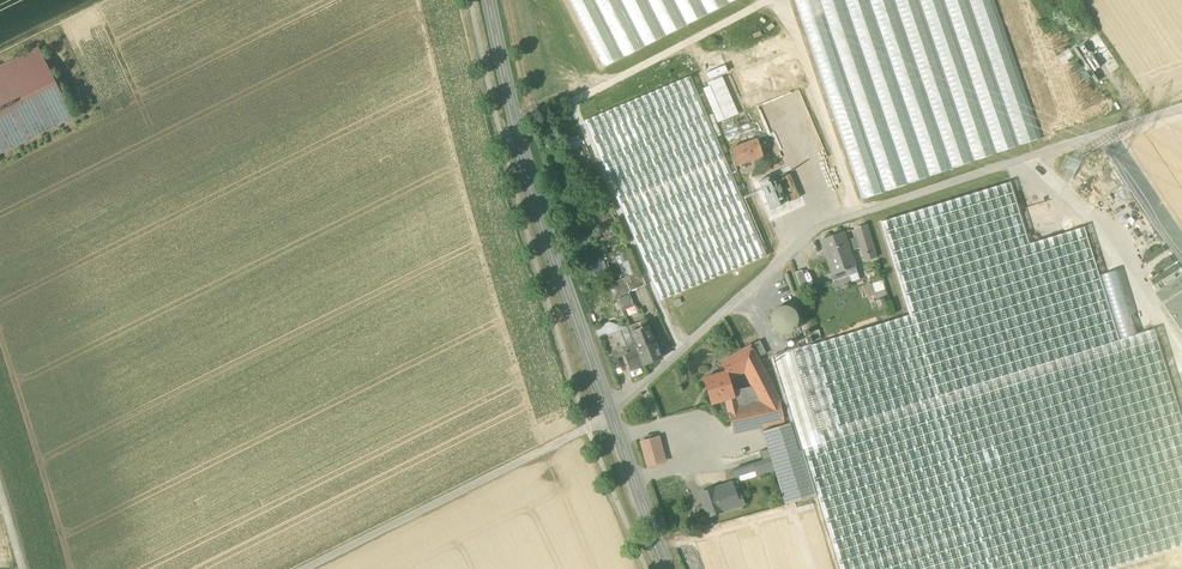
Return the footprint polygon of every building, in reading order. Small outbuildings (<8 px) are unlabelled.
[(599,69),(735,0),(563,0),(599,69)] [(862,197),(1041,138),(995,0),(795,0),(862,197)] [(1086,29),(1074,37),(1078,43),(1089,35),(1086,29)] [(1112,60),(1096,36),(1090,40),(1106,64),(1112,60)] [(1084,44),(1078,48),(1094,72),(1100,68),(1084,44)] [(73,117),(38,48),(0,67),(0,153),(73,117)] [(723,76),(701,85),(715,122),(737,113),(723,76)] [(584,122),(660,301),(767,256),(714,131),(705,111),(691,77),(584,122)] [(788,105),(790,111),(803,106),(795,86),(785,91),(790,104),(788,105)] [(781,100),(760,109),(765,121),(786,113),(781,100)] [(730,149),(735,167),(763,157),(757,140),(730,149)] [(773,177),(783,201),(794,197),(784,172),(773,177)] [(773,204),(761,176),(752,180),(764,208),(773,204)] [(903,317),(932,410),(938,408),(976,529),(849,568),(1110,568),(1181,547),(1181,416),(1155,329),(1118,341),(1084,227),(1029,244),(1009,183),(880,222),(909,315),(903,317)] [(859,243),(862,254),(874,250),(866,225),(855,229),(857,237),(852,239),(854,245),(859,243)] [(855,266),(850,252),(850,251),(843,232),(821,240),(828,259),(833,273),(833,274),(846,269),(855,266)] [(830,274),(832,282),(849,276),(846,269),(833,274),(833,273),(830,274)] [(802,270),(795,272),(799,286),(806,284),(802,270)] [(625,278),(630,292),(645,286),(640,272),(625,278)] [(1181,330),(1181,294),(1165,305),(1181,330)] [(794,311),(785,306),(776,309),(770,316),(771,326),(777,333),(787,334),(795,328),(798,319),(794,311)] [(839,568),(849,568),(976,529),(938,408),(932,410),(903,317),(770,358),(790,424),(799,451),(802,450),(816,496),(825,524),(839,568)] [(603,333),(617,330),(615,321),(601,324),(603,333)] [(639,349),(637,349),(634,350),(632,343),(625,346),(620,332),(602,338),(609,357),(615,354),(624,351),(631,370),(644,365),(660,359),(647,326),(633,332),(639,349)] [(753,344),(760,357),(766,354),(760,341),(753,344)] [(755,389),(762,402),(779,398),(751,345),(727,358),(736,375),(745,371),(755,389)] [(615,354),(609,357),(614,370),(620,368),(615,354)] [(705,379),(712,403),(726,399),(734,397),(733,396),(729,379),(736,375),(727,358),(721,362),(727,373),(705,379)] [(734,397),(726,399),(729,410),(747,406),(756,403),(762,402),(755,389),(733,396),(734,397)] [(762,402),(756,403),(762,427),(785,422),(779,398),(762,402)] [(753,430),(762,427),(756,403),(747,406),(753,430)] [(734,434),(753,430),(747,406),(729,410),(734,434)] [(774,470),(785,505),(816,496),(802,450),(799,451),(790,424),(763,432),(769,453),(774,470)] [(646,467),(667,462),(660,437),(640,442),(646,467)] [(756,470),(757,475),(772,470),(767,454),(752,458),(756,470)] [(734,477),(756,470),(752,458),(730,465),(734,477)] [(703,505),(707,517),(710,516),(743,505),(740,494),(735,495),(731,483),(699,494),(703,505)] [(695,508),(702,529),(713,525),(710,516),(707,517),(703,505),(695,508)]
